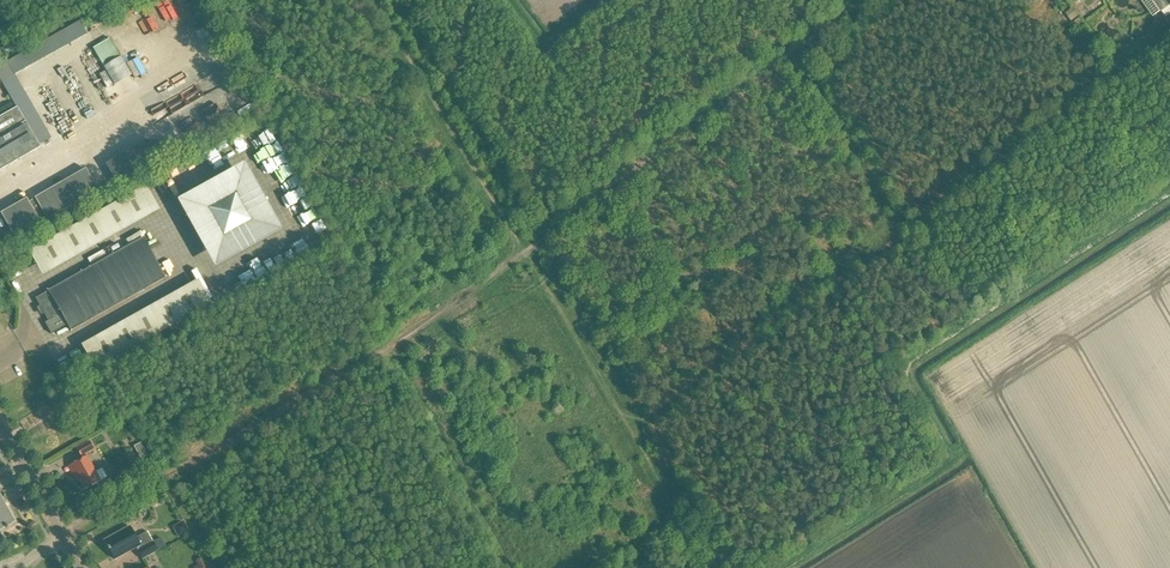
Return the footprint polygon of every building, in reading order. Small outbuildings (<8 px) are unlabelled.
[(1161,12),(1169,5),(1169,0),(1153,0),(1161,12)] [(1071,22),(1079,16),(1074,9),(1066,15),(1071,22)] [(114,85),(132,77),(114,38),(96,46),(114,85)] [(38,146),(17,109),(0,118),(0,171),(40,148),(38,146)] [(273,158),(278,170),(274,171),(278,181),(293,176),(285,154),(273,158)] [(182,197),(216,267),(286,234),(252,164),(182,197)] [(34,199),(35,200),(28,203),(26,200),(0,215),(14,238),(46,219),(48,222),(99,193),(85,170),(34,199)] [(43,273),(164,215),(152,189),(31,247),(43,273)] [(49,292),(35,299),(44,315),(48,322),(45,324),(51,335),(67,326),(71,332),(165,280),(142,239),(48,291),(49,292)] [(198,283),(81,350),(94,374),(212,308),(198,283)] [(94,451),(89,443),(77,449),(82,460),(69,468),(74,477),(76,476),(84,491),(100,482),(106,478),(102,469),(95,473),(85,455),(94,451)] [(148,456),(141,443),(134,447),(141,460),(148,456)] [(15,523),(0,497),(0,531),(15,523)] [(129,528),(104,542),(115,561),(136,549),(142,560),(157,551),(147,533),(136,539),(129,528)] [(203,559),(197,562),(200,566),(197,567),(208,567),(203,559)]
